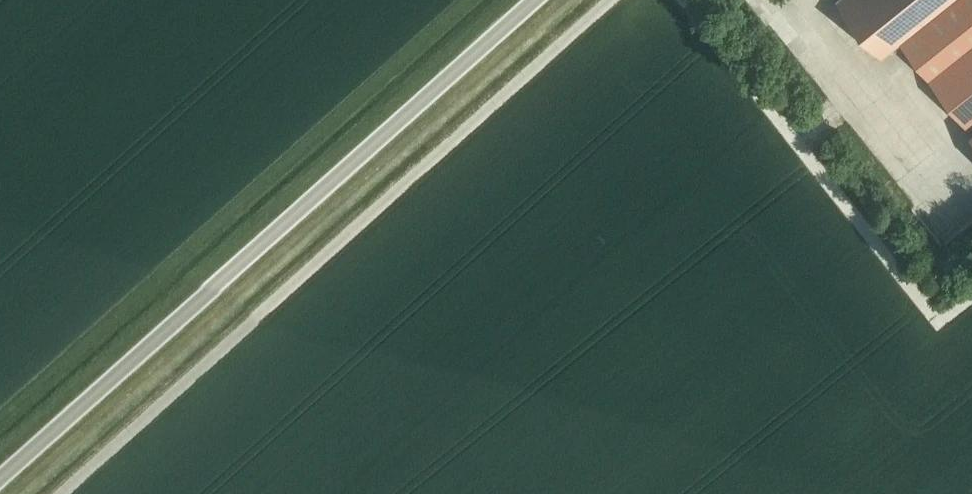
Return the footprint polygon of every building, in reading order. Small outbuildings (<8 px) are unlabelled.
[(900,41),(951,0),(838,0),(836,1),(881,57),(900,41)] [(900,41),(932,82),(971,50),(971,0),(951,0),(900,41)] [(932,82),(968,126),(971,123),(971,50),(932,82)]
